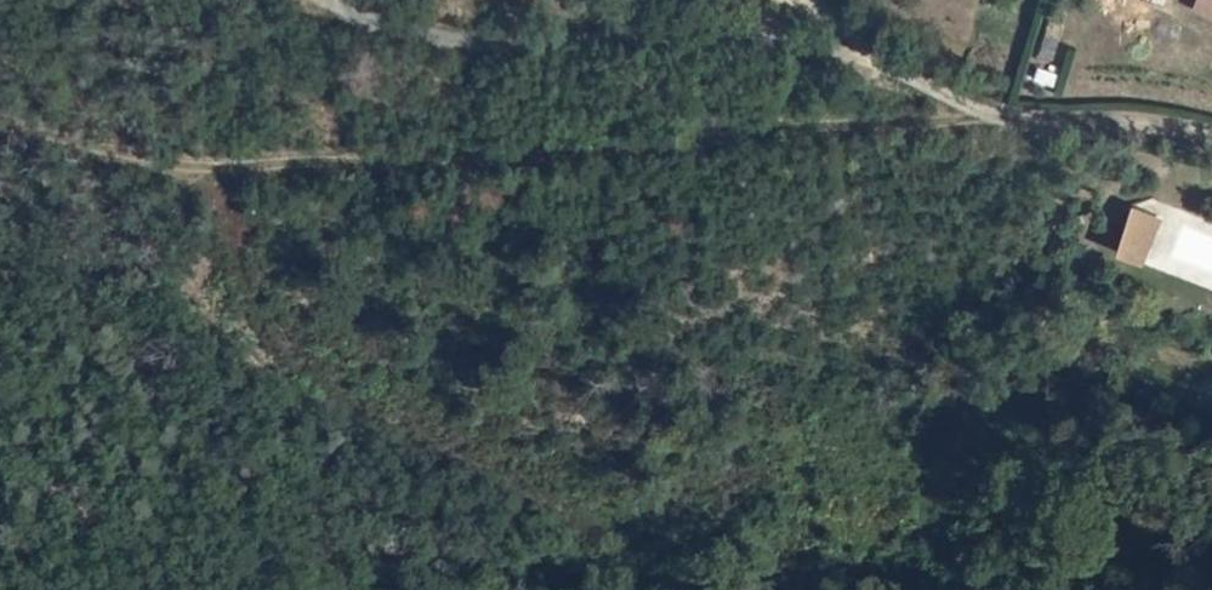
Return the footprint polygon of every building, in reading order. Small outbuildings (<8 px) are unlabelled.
[(1169,15),(1200,28),(1208,10),(1211,12),(1211,0),(1176,0),(1169,15)] [(1175,223),(1151,210),(1128,252),(1151,265),(1175,223)]
